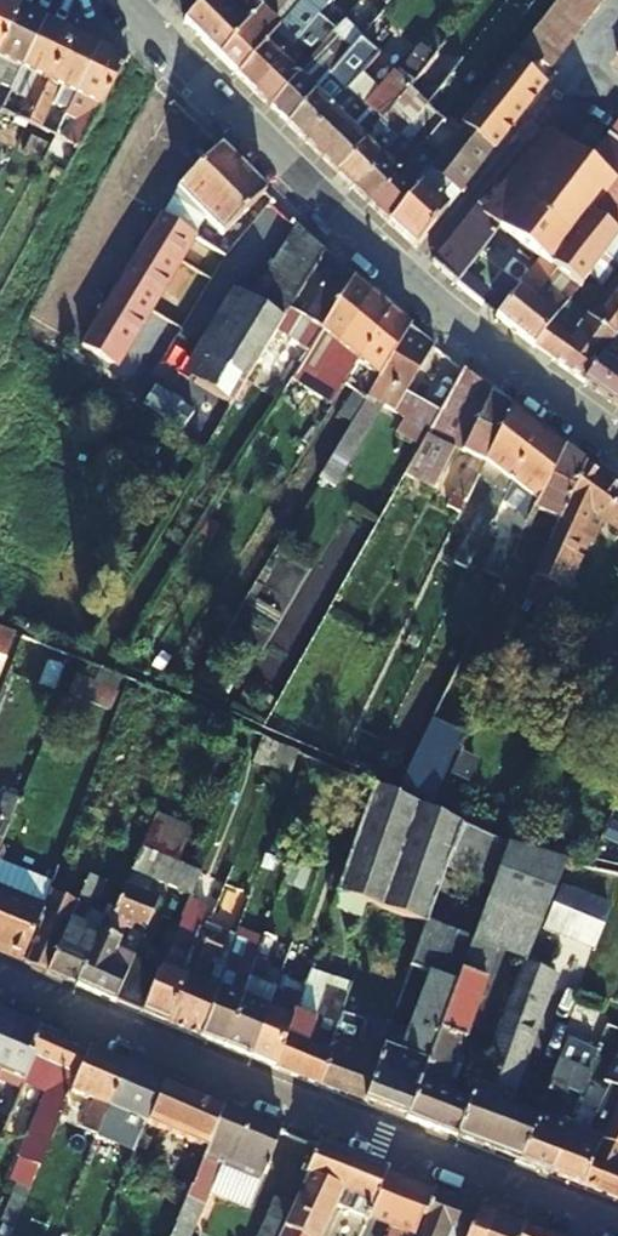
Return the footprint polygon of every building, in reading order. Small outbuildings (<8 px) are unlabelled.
[(20,10),(1,0),(0,0),(0,50),(20,10)] [(184,22),(219,57),(261,7),(267,0),(227,0),(220,7),(213,0),(201,0),(186,18),(184,22)] [(261,7),(219,57),(237,75),(274,29),(297,1),(298,0),(267,0),(261,7)] [(325,6),(319,0),(298,0),(297,1),(315,17),(325,6)] [(480,100),(462,124),(461,125),(490,149),(542,83),(537,78),(547,65),(558,50),(568,37),(578,23),(589,9),(596,0),(558,0),(554,4),(543,19),(533,32),(522,46),(480,100)] [(333,33),(342,22),(325,6),(315,17),(333,33)] [(18,78),(46,22),(20,10),(0,50),(0,82),(5,72),(18,78)] [(46,22),(18,78),(32,85),(17,116),(28,122),(72,34),(46,22)] [(274,29),(237,75),(254,91),(292,46),(274,29)] [(332,71),(358,39),(346,29),(320,60),(332,71)] [(73,96),(99,47),(72,34),(28,122),(42,128),(61,90),(73,96)] [(332,71),(326,78),(287,125),(306,142),(354,83),(348,77),(369,49),(358,39),(332,71)] [(390,77),(392,78),(405,89),(432,54),(418,43),(390,77)] [(292,46),(254,91),(271,108),(308,62),(292,46)] [(65,111),(64,113),(90,127),(127,60),(99,47),(73,96),(65,111)] [(271,108),(287,125),(326,78),(308,62),(271,108)] [(363,114),(375,126),(405,89),(392,78),(363,114)] [(306,142),(322,158),(359,110),(370,98),(354,83),(306,142)] [(322,158),(338,173),(375,126),(363,114),(359,110),(322,158)] [(400,130),(391,141),(354,187),(371,204),(407,158),(420,141),(438,117),(431,110),(407,137),(400,130)] [(391,217),(388,221),(416,247),(490,149),(461,125),(437,157),(424,174),(391,217)] [(375,126),(338,173),(354,187),(391,141),(375,126)] [(549,264),(572,281),(578,286),(602,253),(617,232),(617,141),(607,134),(587,159),(545,128),(478,214),(469,208),(430,260),(457,283),(500,227),(537,177),(586,214),(549,264)] [(371,204),(388,221),(391,217),(424,174),(437,157),(420,141),(407,158),(371,204)] [(223,234),(264,193),(219,147),(177,189),(223,234)] [(500,227),(549,264),(586,214),(537,177),(500,227)] [(111,368),(196,235),(164,214),(108,301),(98,295),(70,338),(79,343),(78,347),(111,368)] [(231,404),(257,362),(323,251),(296,225),(198,383),(231,404)] [(602,253),(616,263),(617,261),(617,232),(602,253)] [(323,251),(257,362),(271,371),(288,346),(290,348),(275,373),(289,382),(319,331),(350,279),(323,251)] [(566,289),(572,281),(549,264),(543,272),(566,289)] [(515,289),(496,315),(532,346),(533,346),(548,325),(578,286),(572,281),(566,289),(543,272),(524,296),(515,289)] [(321,362),(326,366),(369,295),(350,279),(319,331),(332,341),(321,362)] [(617,332),(617,287),(592,321),(585,315),(567,339),(548,325),(533,346),(583,381),(617,332)] [(369,295),(326,366),(315,386),(320,391),(337,375),(346,381),(358,362),(388,311),(369,295)] [(358,362),(378,379),(409,327),(389,312),(358,362)] [(378,379),(365,400),(374,406),(376,402),(392,412),(389,419),(424,439),(441,408),(407,388),(432,346),(409,327),(378,379)] [(583,381),(617,405),(617,332),(583,381)] [(463,369),(441,408),(424,439),(419,448),(405,474),(435,489),(455,449),(463,453),(489,390),(463,369)] [(458,511),(476,475),(510,406),(489,390),(463,453),(471,457),(447,503),(446,504),(458,511)] [(510,406),(476,475),(492,487),(456,562),(468,568),(492,521),(535,431),(536,427),(510,406)] [(519,540),(534,508),(563,448),(536,427),(535,431),(492,521),(519,540)] [(563,448),(534,508),(560,518),(584,464),(563,448)] [(524,597),(557,611),(599,518),(617,532),(617,488),(584,464),(560,518),(524,597)] [(617,611),(608,632),(594,664),(607,669),(617,646),(617,638),(617,610),(617,611)] [(15,634),(0,629),(0,672),(15,634)] [(400,787),(432,801),(463,733),(432,721),(400,787)] [(430,914),(411,968),(455,986),(406,1118),(440,1130),(456,1136),(470,1100),(444,1091),(496,948),(525,958),(527,959),(565,862),(545,856),(511,846),(375,785),(339,883),(384,898),(430,914)] [(154,879),(191,893),(200,871),(179,862),(193,829),(156,812),(109,912),(145,926),(158,896),(148,892),(154,879)] [(9,820),(0,816),(0,843),(9,820)] [(100,932),(106,919),(87,912),(100,878),(87,873),(73,903),(49,894),(45,905),(25,961),(25,963),(75,983),(100,932)] [(610,902),(563,884),(547,927),(593,944),(610,902)] [(0,888),(0,951),(25,961),(45,905),(0,888)] [(143,1011),(167,1020),(186,975),(182,974),(201,929),(190,924),(172,970),(162,966),(160,969),(143,1011)] [(201,1035),(218,989),(202,982),(211,960),(216,962),(228,933),(209,925),(206,931),(201,929),(182,974),(186,975),(167,1020),(201,1035)] [(132,958),(133,956),(118,949),(122,941),(100,932),(75,983),(115,999),(132,958)] [(115,999),(143,1011),(160,969),(132,958),(115,999)] [(389,1030),(363,1102),(406,1118),(455,986),(411,968),(389,1030)] [(218,989),(201,1035),(224,1044),(225,1041),(247,980),(224,971),(218,989)] [(225,1041),(224,1044),(251,1056),(268,1008),(276,988),(248,977),(247,980),(225,1041)] [(275,1065),(319,1083),(342,1019),(326,1014),(316,1043),(307,1039),(323,993),(303,987),(292,1016),(275,1065)] [(268,1008),(251,1056),(275,1065),(292,1016),(268,1008)] [(16,1019),(0,1012),(0,1059),(16,1019)] [(342,1019),(319,1083),(363,1102),(389,1030),(344,1014),(342,1019)] [(21,1086),(23,1081),(33,1055),(26,1052),(38,1028),(16,1019),(0,1059),(0,1078),(21,1086)] [(40,1088),(23,1081),(21,1086),(16,1097),(38,1106),(23,1141),(46,1149),(71,1089),(87,1049),(38,1028),(26,1052),(33,1055),(50,1064),(40,1088)] [(520,1160),(535,1120),(498,1104),(502,1094),(512,1098),(533,1043),(498,1029),(470,1100),(456,1136),(520,1160)] [(561,1059),(587,1072),(597,1050),(568,1038),(559,1058),(561,1059)] [(87,1049),(71,1089),(94,1099),(83,1125),(98,1131),(126,1065),(87,1049)] [(613,1083),(617,1085),(617,1054),(608,1081),(613,1083)] [(33,1055),(23,1081),(40,1088),(50,1064),(33,1055)] [(550,1171),(568,1124),(555,1118),(568,1083),(583,1090),(590,1074),(587,1072),(561,1059),(535,1120),(520,1160),(550,1171)] [(126,1065),(98,1131),(113,1137),(122,1113),(145,1122),(162,1081),(126,1065)] [(223,1106),(162,1081),(145,1122),(205,1146),(223,1106)] [(600,1111),(617,1120),(617,1085),(613,1083),(600,1111)] [(223,1106),(205,1146),(167,1235),(189,1235),(217,1171),(254,1187),(279,1130),(223,1106)] [(617,1151),(617,1120),(600,1111),(590,1132),(599,1136),(598,1142),(617,1151)] [(550,1171),(583,1183),(598,1142),(599,1136),(590,1132),(568,1124),(550,1171)] [(598,1142),(583,1183),(617,1197),(617,1151),(598,1142)] [(338,1207),(388,1227),(385,1235),(416,1235),(435,1190),(316,1145),(291,1202),(275,1235),(325,1235),(338,1207)] [(479,1207),(435,1190),(416,1235),(467,1235),(479,1207)] [(291,1202),(274,1196),(256,1235),(275,1235),(291,1202)] [(479,1207),(467,1235),(484,1235),(493,1212),(479,1207)] [(484,1235),(518,1235),(523,1224),(493,1212),(484,1235)] [(523,1224),(518,1235),(555,1235),(541,1231),(523,1224)]
